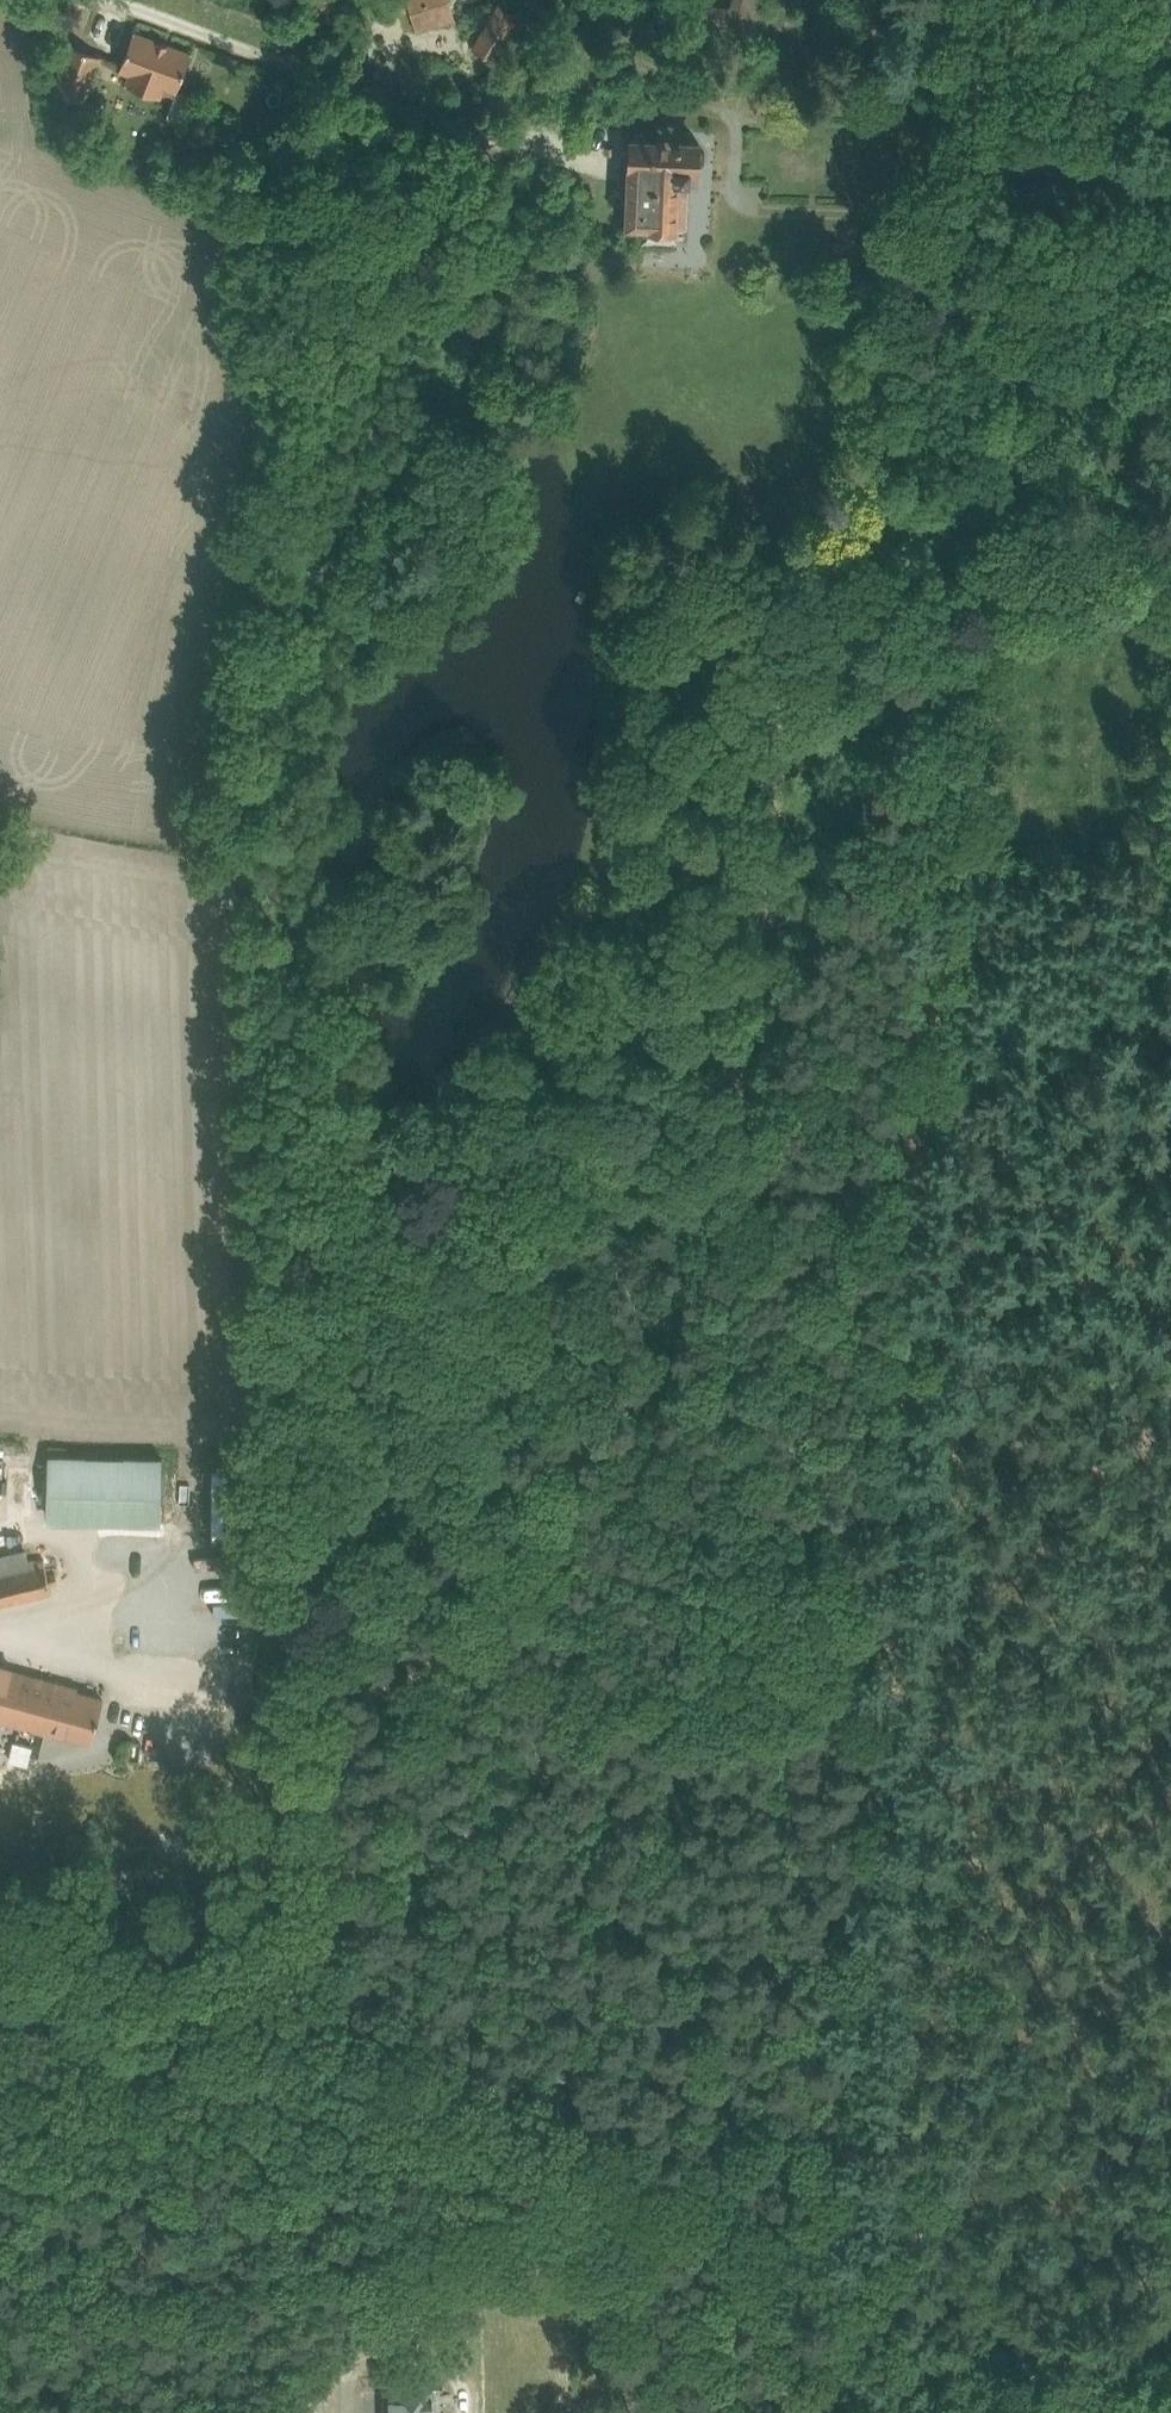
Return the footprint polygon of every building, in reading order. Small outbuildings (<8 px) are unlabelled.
[(451,21),(445,0),(400,0),(402,11),(411,8),(418,32),(451,21)] [(762,0),(731,0),(729,7),(694,0),(687,0),(682,31),(755,43),(762,0)] [(473,49),(502,67),(532,25),(498,4),(473,49)] [(176,92),(190,55),(134,32),(123,60),(72,42),(53,95),(82,105),(97,63),(127,74),(124,83),(160,96),(164,88),(176,92)] [(699,147),(700,143),(631,140),(630,165),(627,165),(625,226),(686,228),(689,173),(700,173),(700,166),(703,161),(704,151),(699,147)] [(48,1455),(45,1523),(160,1525),(162,1459),(48,1455)] [(42,1556),(27,1559),(26,1549),(0,1555),(0,1607),(51,1595),(49,1586),(57,1583),(55,1572),(47,1574),(42,1556)] [(90,1742),(103,1696),(10,1671),(11,1665),(0,1662),(0,1722),(44,1734),(46,1730),(90,1742)] [(440,2389),(387,2388),(387,2412),(440,2412),(440,2389)]
